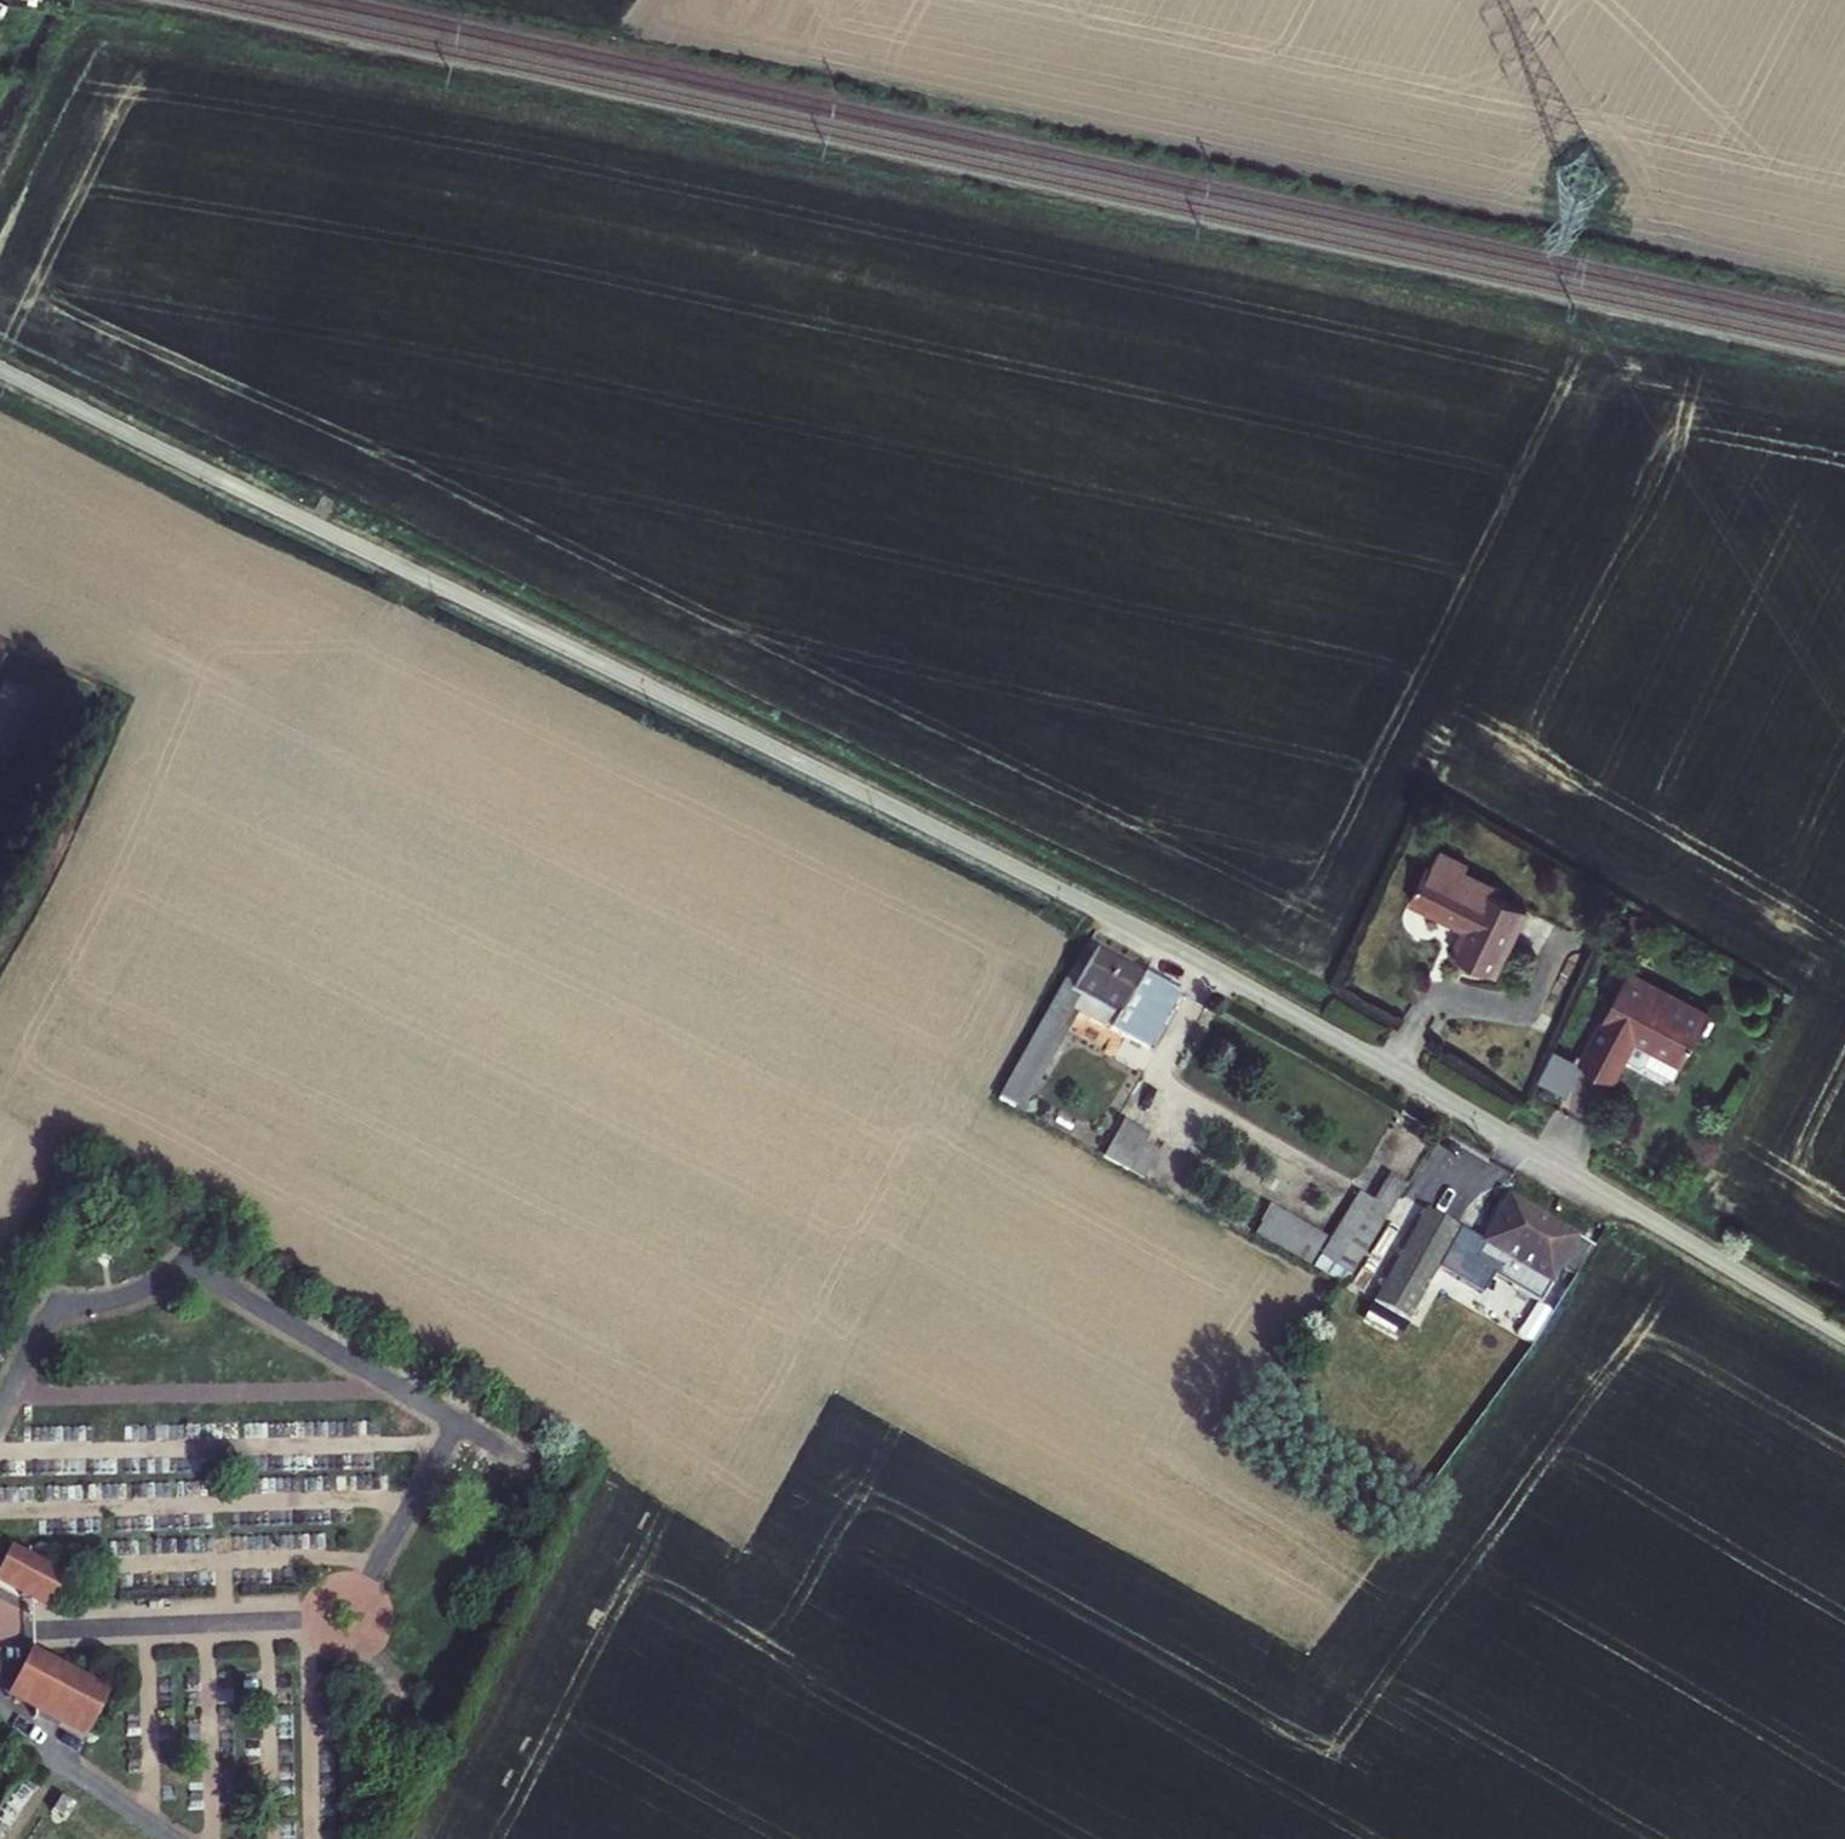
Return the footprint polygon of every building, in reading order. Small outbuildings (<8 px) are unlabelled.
[(1480,892),(1425,866),(1407,900),(1462,928),(1451,952),(1493,974),(1525,909),(1482,888),(1480,892)] [(1152,1057),(1183,1003),(1141,980),(1097,957),(1074,997),(1065,992),(1006,1101),(1016,1106),(1061,1024),(1067,1028),(1074,1015),(1152,1057)] [(1710,1017),(1630,973),(1581,1065),(1613,1085),(1637,1041),(1682,1067),(1710,1017)] [(1561,1092),(1567,1081),(1571,1083),(1580,1066),(1556,1053),(1541,1081),(1561,1092)] [(1144,1179),(1158,1148),(1115,1129),(1101,1160),(1144,1179)] [(1350,1287),(1399,1184),(1384,1177),(1372,1203),(1353,1194),(1331,1241),(1266,1210),(1251,1241),(1350,1287)] [(1424,1233),(1467,1261),(1476,1248),(1458,1237),(1471,1216),(1445,1199),(1424,1233)] [(1515,1208),(1477,1268),(1540,1309),(1561,1276),(1576,1286),(1595,1256),(1559,1235),(1515,1208)] [(0,1570),(0,1593),(18,1603),(27,1587),(26,1562),(9,1553),(0,1570)] [(27,1587),(18,1603),(47,1618),(66,1583),(26,1562),(27,1587)] [(31,1656),(5,1705),(32,1719),(31,1656)] [(31,1656),(32,1719),(84,1745),(109,1697),(31,1656)] [(77,1813),(57,1801),(51,1817),(68,1828),(77,1813)]
